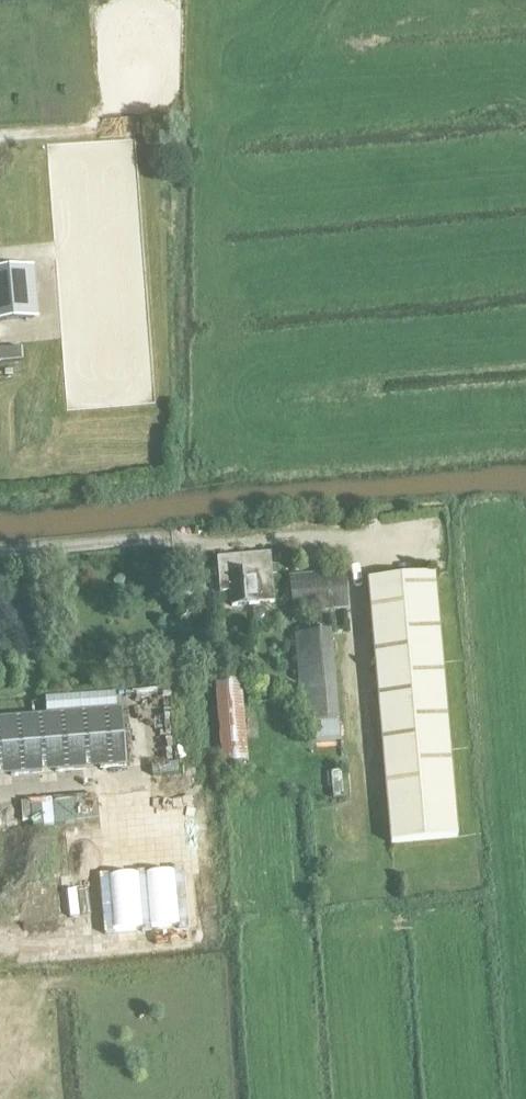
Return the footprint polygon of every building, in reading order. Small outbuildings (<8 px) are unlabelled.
[(0,269),(0,322),(39,318),(34,266),(0,269)] [(277,603),(273,554),(216,558),(220,593),(231,592),(232,607),(277,603)] [(294,613),(346,608),(343,573),(291,578),(294,613)] [(392,844),(458,838),(435,575),(369,581),(392,844)] [(330,632),(297,635),(305,723),(308,723),(320,722),(322,741),(340,739),(338,720),(330,632)] [(224,765),(249,763),(242,681),(217,683),(224,765)] [(127,764),(123,710),(0,720),(0,774),(127,764)]
